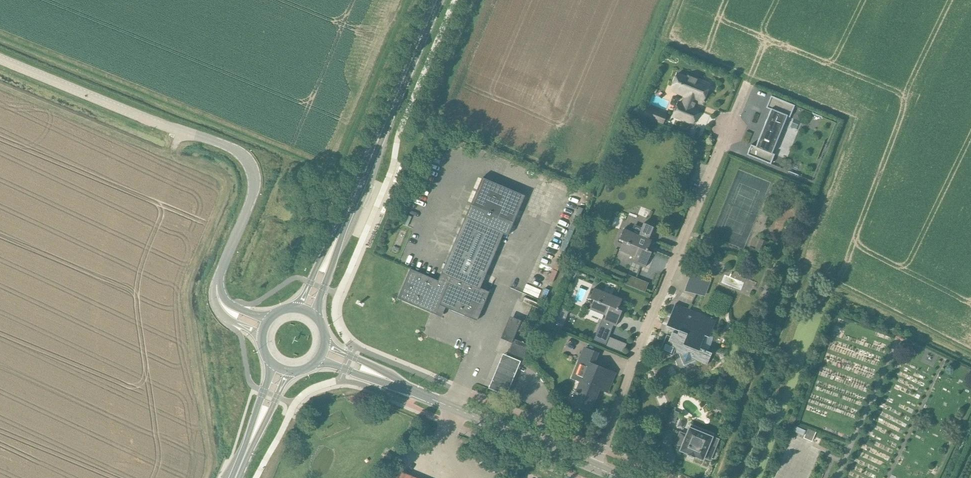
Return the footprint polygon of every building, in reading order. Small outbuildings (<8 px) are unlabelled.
[(686,76),(677,72),(669,91),(683,97),(681,102),(678,101),(672,115),(692,124),(698,111),(692,108),(695,100),(702,102),(709,85),(686,75),(686,76)] [(789,117),(794,105),(771,96),(766,108),(770,110),(755,146),(751,145),(747,155),(769,164),(773,154),(770,153),(786,116),(789,117)] [(645,106),(642,116),(663,124),(666,115),(645,106)] [(471,203),(442,272),(480,288),(503,233),(507,235),(513,221),(524,196),(482,177),(471,203)] [(648,239),(653,227),(643,223),(641,228),(634,225),(632,232),(623,229),(619,239),(623,240),(619,250),(635,256),(632,262),(645,267),(651,252),(647,250),(651,240),(648,239)] [(763,253),(768,241),(759,238),(755,249),(763,253)] [(712,271),(716,263),(699,256),(696,263),(712,271)] [(400,293),(398,298),(436,314),(439,305),(476,321),(488,293),(489,291),(480,288),(442,272),(438,281),(410,269),(400,293)] [(644,292),(648,283),(627,274),(623,283),(644,292)] [(616,326),(622,310),(618,309),(622,299),(594,287),(589,298),(593,300),(590,309),(605,315),(604,318),(603,321),(613,325),(616,326)] [(709,337),(716,320),(675,304),(667,325),(675,329),(673,332),(672,332),(671,336),(667,334),(660,350),(672,355),(674,351),(678,353),(683,365),(695,360),(706,365),(711,353),(699,348),(704,335),(709,337)] [(602,317),(593,340),(598,342),(605,344),(608,339),(613,325),(603,321),(604,318),(602,317)] [(510,318),(502,337),(512,341),(517,331),(520,332),(524,323),(510,318)] [(554,319),(551,326),(561,330),(564,323),(554,319)] [(519,362),(524,364),(527,357),(525,356),(529,345),(515,339),(508,355),(519,360),(519,362)] [(619,341),(615,352),(622,354),(626,344),(619,341)] [(607,392),(614,374),(593,366),(598,354),(585,349),(573,378),(581,381),(574,399),(584,403),(582,406),(590,409),(598,388),(607,392)] [(520,363),(502,356),(489,389),(506,396),(520,363)] [(673,407),(666,426),(668,427),(671,422),(673,423),(674,423),(678,412),(674,411),(675,408),(673,407)] [(680,432),(674,446),(680,448),(679,450),(688,454),(694,456),(702,460),(703,458),(709,460),(714,448),(708,445),(712,437),(713,434),(690,424),(689,427),(686,435),(680,432)] [(794,427),(792,431),(793,431),(803,436),(806,431),(796,426),(795,426),(794,427)] [(807,429),(804,438),(812,441),(815,433),(807,429)]
